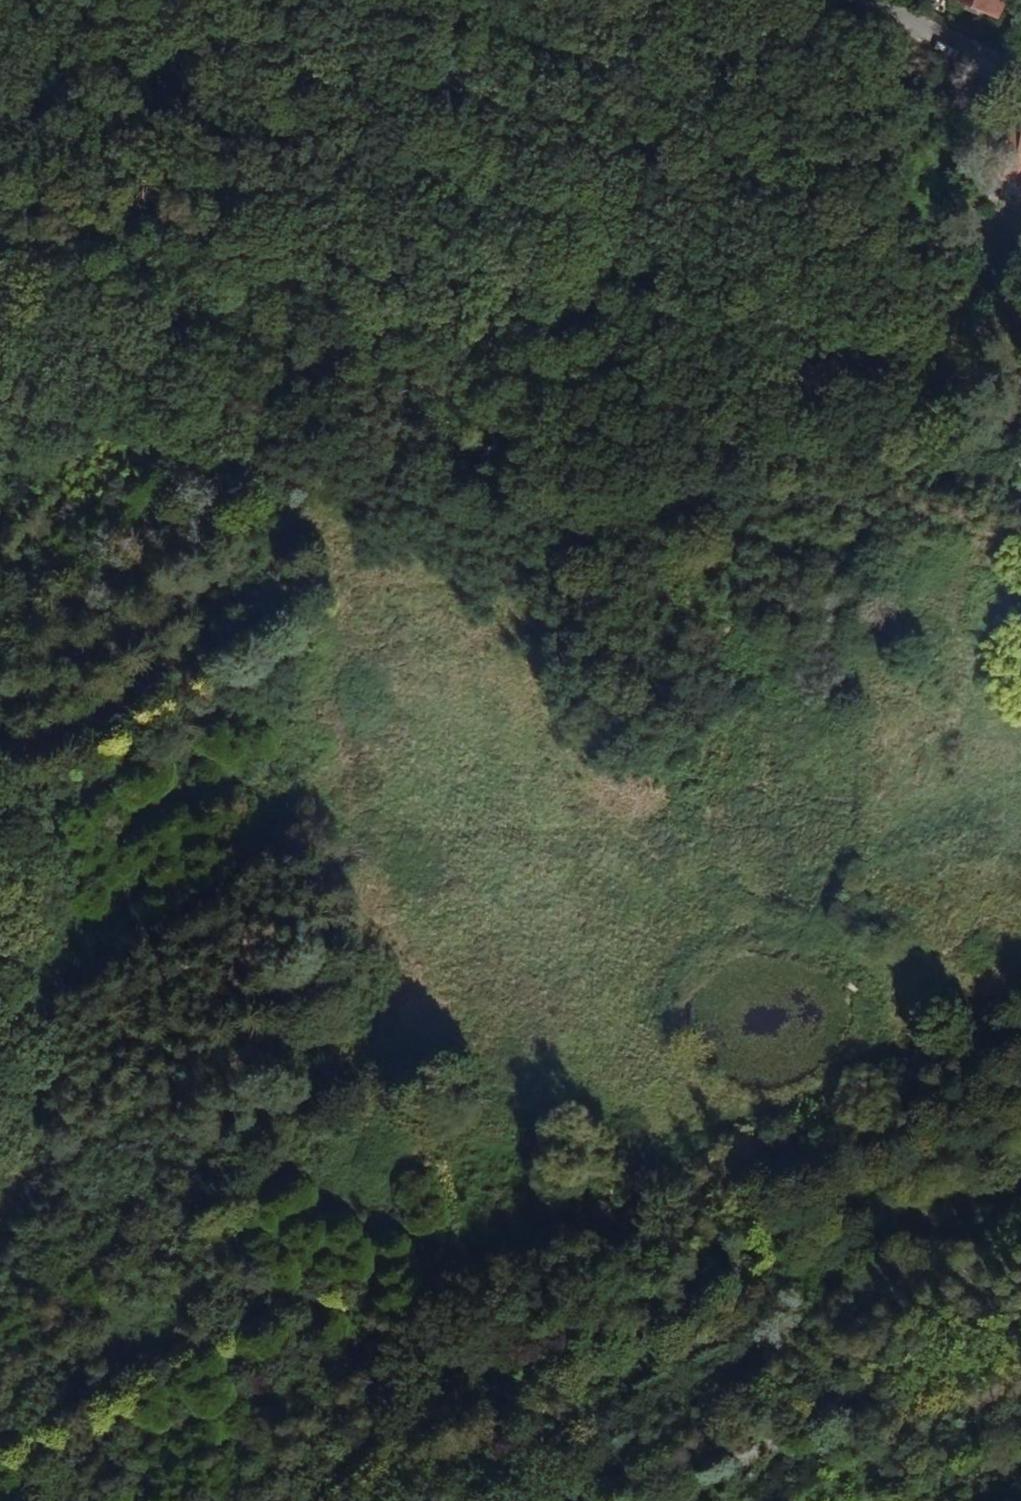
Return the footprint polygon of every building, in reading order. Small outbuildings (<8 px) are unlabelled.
[(994,0),(939,0),(938,2),(984,23),(994,0)] [(1016,130),(1016,134),(994,131),(988,180),(1008,183),(1008,190),(1010,193),(1014,195),(1020,196),(1020,131),(1016,130)]
